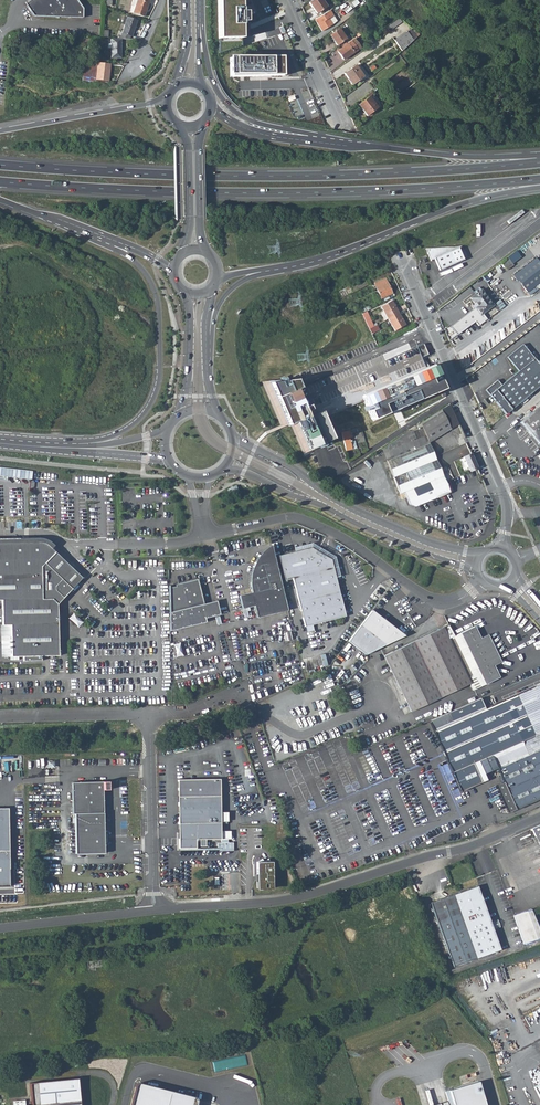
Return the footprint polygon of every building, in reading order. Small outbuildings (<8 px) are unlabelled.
[(76,0),(38,0),(27,7),(33,17),(82,18),(82,9),(76,0)] [(133,12),(145,16),(150,0),(137,0),(136,5),(133,12)] [(218,46),(240,47),(240,24),(248,25),(247,13),(246,12),(240,12),(240,0),(216,0),(218,46)] [(327,6),(322,0),(312,0),(309,2),(316,13),(327,6)] [(321,31),(337,22),(330,10),(315,19),(321,31)] [(127,19),(125,25),(120,38),(121,38),(130,38),(131,35),(132,35),(138,20),(128,17),(127,19)] [(387,27),(390,31),(402,22),(400,19),(387,27)] [(352,37),(351,34),(346,37),(339,28),(330,35),(338,47),(346,42),(353,37),(352,37)] [(411,29),(394,40),(402,51),(417,37),(411,29)] [(336,48),(343,59),(353,52),(357,50),(351,41),(354,39),(356,38),(354,36),(353,37),(346,42),(338,47),(336,48)] [(112,39),(111,57),(120,57),(121,38),(120,38),(112,39)] [(351,41),(357,50),(360,47),(354,39),(351,41)] [(282,75),(282,55),(228,55),(228,74),(282,75)] [(109,80),(110,64),(97,62),(95,79),(109,80)] [(352,83),(363,75),(356,65),(344,73),(352,83)] [(367,115),(377,107),(369,96),(359,104),(367,115)] [(508,256),(513,263),(518,259),(518,258),(539,241),(539,232),(508,256)] [(431,260),(435,258),(453,250),(451,246),(425,248),(431,260)] [(440,270),(464,259),(458,247),(453,250),(435,258),(440,270)] [(508,256),(501,261),(506,267),(507,270),(514,264),(513,263),(508,256)] [(539,279),(539,261),(536,256),(513,274),(526,291),(539,279)] [(501,261),(490,270),(494,275),(498,272),(499,273),(506,267),(501,261)] [(490,270),(483,275),(487,280),(490,283),(494,280),(492,277),(494,275),(490,270)] [(382,298),(392,293),(385,278),(374,283),(382,298)] [(367,284),(365,280),(350,288),(352,292),(367,284)] [(350,288),(340,293),(342,297),(352,292),(350,288)] [(494,305),(501,299),(493,288),(486,294),(494,305)] [(483,313),(494,305),(486,294),(482,289),(471,298),(477,306),(479,309),(477,311),(480,315),(483,313)] [(388,318),(399,312),(392,300),(381,306),(384,311),(381,313),(385,320),(388,318)] [(477,311),(475,308),(451,326),(458,335),(476,321),(480,325),(487,319),(483,313),(480,315),(477,311)] [(365,312),(362,313),(366,322),(369,329),(374,326),(366,311),(365,312)] [(399,312),(388,318),(395,330),(406,324),(399,312)] [(371,333),(379,329),(376,325),(374,326),(369,329),(371,333)] [(506,414),(539,386),(539,363),(524,344),(509,356),(521,370),(502,385),(498,381),(486,391),(506,414)] [(439,364),(364,396),(374,420),(449,389),(439,364)] [(303,379),(270,381),(289,426),(299,423),(311,451),(338,439),(326,410),(312,416),(302,388),(305,387),(304,382),(303,379)] [(442,409),(450,428),(459,424),(450,403),(442,409)] [(521,422),(539,444),(539,405),(521,422)] [(450,428),(442,409),(420,422),(421,423),(422,426),(424,430),(425,434),(440,424),(443,422),(446,430),(450,428)] [(443,422),(440,424),(425,434),(428,441),(446,430),(443,422)] [(351,429),(342,432),(346,450),(352,449),(350,439),(349,437),(352,436),(351,429)] [(437,461),(430,444),(387,461),(400,494),(404,492),(413,488),(438,478),(444,476),(437,461)] [(469,448),(461,451),(464,458),(469,469),(470,471),(473,470),(474,473),(479,471),(471,451),(469,448)] [(464,472),(469,469),(464,458),(459,460),(464,472)] [(7,476),(20,477),(21,468),(8,467),(7,476)] [(444,476),(438,478),(441,487),(448,485),(444,476)] [(438,478),(413,488),(415,493),(416,498),(408,501),(410,504),(415,506),(451,492),(448,485),(441,487),(438,478)] [(404,492),(408,501),(416,498),(415,493),(413,488),(404,492)] [(38,541),(0,542),(0,600),(1,600),(2,625),(10,625),(10,656),(58,655),(57,604),(82,577),(47,544),(43,542),(38,541)] [(255,561),(274,556),(271,544),(270,545),(267,548),(264,550),(261,553),(258,556),(256,559),(255,561)] [(311,546),(278,554),(285,579),(292,577),(304,626),(345,615),(331,558),(324,554),(324,552),(320,549),(317,550),(311,546)] [(257,617),(287,610),(274,556),(255,561),(253,565),(252,569),(250,574),(250,579),(249,584),(250,588),(250,592),(238,595),(242,608),(254,606),(257,617)] [(175,586),(168,587),(169,630),(205,621),(204,618),(219,614),(216,600),(203,603),(197,578),(176,583),(175,586)] [(371,609),(347,640),(365,654),(404,635),(371,609)] [(74,613),(69,617),(78,626),(83,622),(74,613)] [(439,627),(382,654),(409,712),(470,685),(472,690),(478,687),(464,656),(453,634),(448,624),(448,623),(439,627)] [(464,656),(478,687),(484,684),(499,677),(493,665),(500,661),(488,634),(480,637),(474,624),(456,633),(453,634),(464,656)] [(2,625),(2,656),(10,656),(10,625),(2,625)] [(180,642),(174,644),(177,656),(183,654),(180,642)] [(480,698),(429,720),(460,790),(455,792),(461,805),(472,800),(491,791),(486,780),(478,760),(491,755),(503,781),(495,784),(508,812),(539,798),(539,683),(484,707),(480,698)] [(220,779),(178,781),(179,848),(195,849),(196,839),(221,838),(220,779)] [(102,843),(101,790),(106,789),(106,782),(71,782),(72,814),(73,814),(74,854),(102,853),(102,843)] [(9,886),(9,808),(0,808),(0,886),(9,886)] [(403,836),(414,831),(411,824),(406,827),(404,824),(398,827),(403,836)] [(532,829),(539,848),(539,825),(532,829)] [(257,868),(257,887),(272,887),(272,870),(272,861),(269,861),(267,857),(263,861),(262,858),(256,861),(256,868),(257,868)] [(478,886),(431,903),(453,967),(501,950),(478,886)] [(524,944),(539,939),(539,934),(531,910),(514,916),(524,944)] [(380,940),(387,939),(386,931),(378,932),(380,940)] [(329,933),(321,936),(324,944),(332,942),(329,933)] [(348,947),(355,944),(351,935),(344,939),(348,947)] [(367,939),(360,942),(363,949),(371,946),(367,939)] [(382,949),(385,956),(394,953),(391,946),(382,949)] [(342,952),(335,955),(338,963),(346,960),(342,952)] [(368,955),(359,958),(362,966),(370,963),(368,955)] [(316,960),(321,967),(327,963),(323,956),(316,960)] [(345,978),(352,974),(348,967),(341,970),(345,978)] [(368,982),(377,980),(375,971),(366,974),(368,982)] [(360,977),(354,979),(356,985),(362,983),(360,977)] [(77,1078),(29,1082),(31,1104),(27,1104),(80,1104),(77,1078)] [(147,1079),(139,1104),(215,1104),(217,1098),(147,1079)] [(481,1085),(454,1093),(457,1104),(487,1104),(481,1085)]
